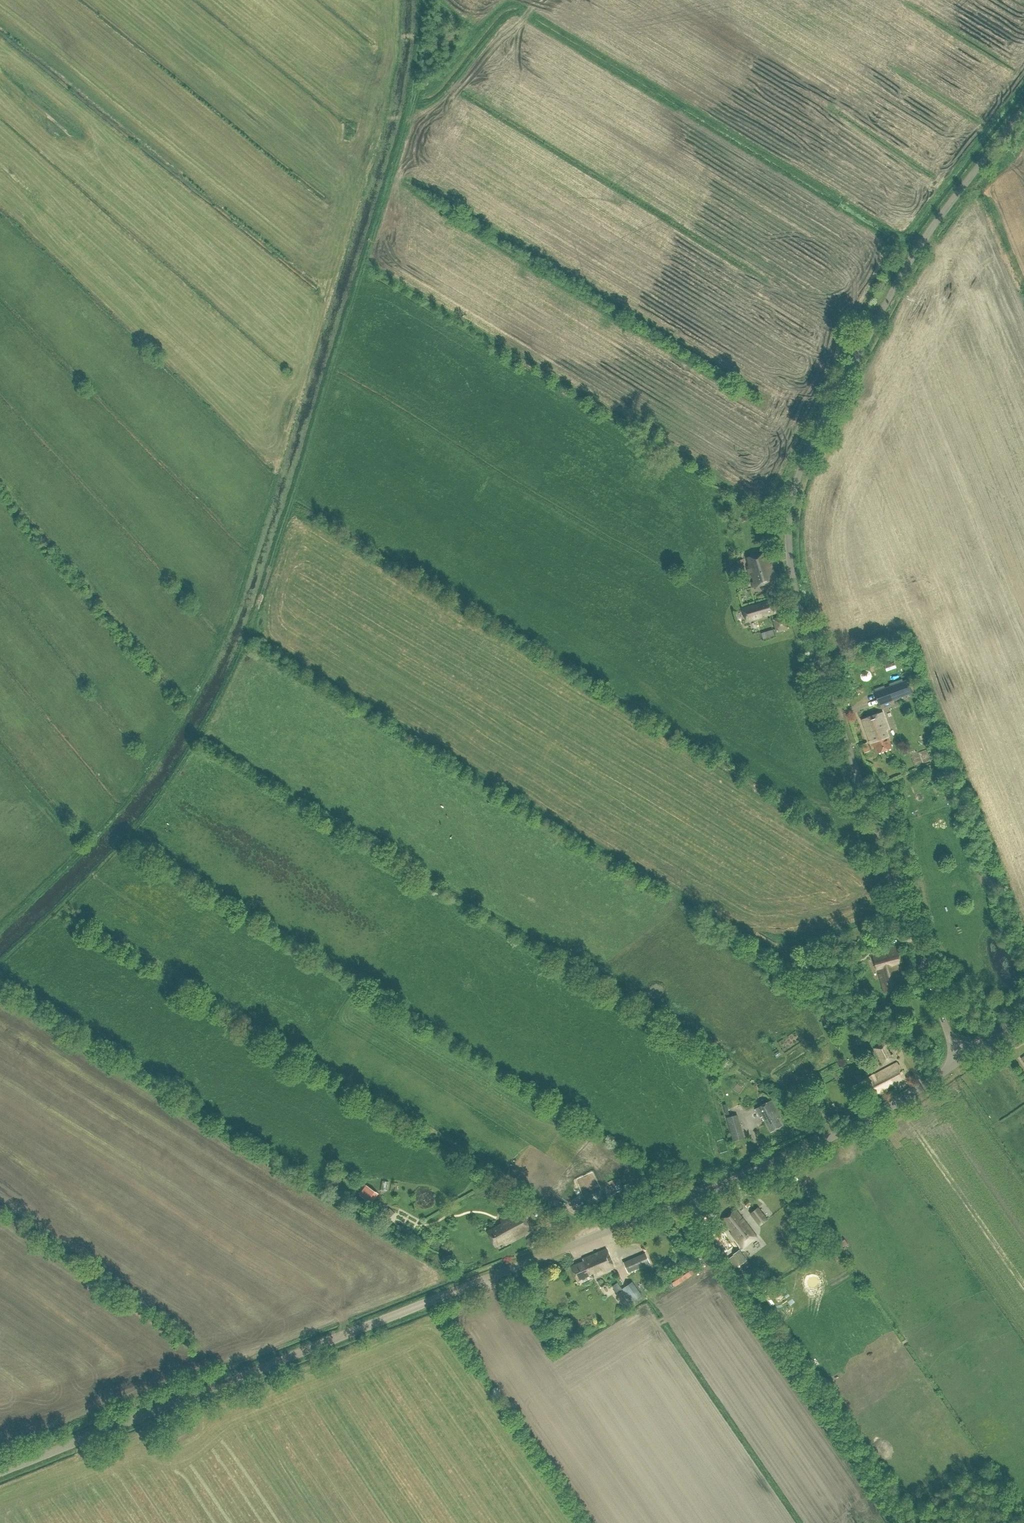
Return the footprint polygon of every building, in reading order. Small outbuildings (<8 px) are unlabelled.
[(747,566),(751,577),(752,577),(753,581),(752,581),(754,587),(769,583),(771,590),(779,587),(771,562),(769,562),(765,552),(747,557),(750,566),(747,566)] [(747,622),(774,614),(770,601),(743,610),(747,622)] [(785,617),(775,620),(778,630),(788,627),(785,617)] [(909,678),(874,691),(879,705),(914,693),(909,678)] [(878,753),(892,748),(886,730),(889,729),(882,712),(862,719),(872,746),(875,745),(878,753)] [(898,946),(885,950),(885,952),(879,954),(879,952),(872,953),(877,969),(878,969),(885,992),(903,987),(896,963),(903,961),(898,946)] [(841,978),(836,968),(829,971),(833,981),(841,978)] [(824,1022),(828,1020),(829,1022),(834,1019),(830,1014),(826,1017),(825,1015),(821,1017),(824,1022)] [(873,1047),(882,1065),(895,1058),(893,1053),(891,1054),(887,1046),(889,1045),(886,1040),(873,1047)] [(880,1094),(906,1081),(896,1063),(863,1081),(871,1097),(879,1093),(880,1094)] [(771,1131),(783,1125),(779,1118),(781,1117),(772,1100),(756,1108),(760,1117),(763,1116),(771,1131)] [(745,1137),(738,1113),(727,1117),(733,1140),(745,1137)] [(352,1193),(367,1204),(376,1191),(361,1181),(352,1193)] [(751,1213),(761,1226),(768,1221),(758,1208),(751,1213)] [(743,1248),(757,1237),(736,1209),(722,1220),(743,1248)] [(506,1244),(532,1230),(520,1210),(501,1220),(502,1223),(488,1231),(496,1246),(504,1241),(506,1244)] [(596,1275),(614,1267),(607,1249),(583,1259),(584,1261),(572,1266),(578,1280),(591,1275),(590,1274),(595,1272),(596,1275)] [(647,1251),(624,1261),(629,1273),(652,1263),(647,1251)] [(740,1251),(734,1255),(740,1264),(747,1260),(740,1251)] [(634,1301),(642,1297),(633,1282),(625,1287),(634,1301)] [(604,1289),(610,1299),(619,1293),(613,1284),(604,1289)] [(177,1431),(195,1423),(191,1414),(173,1421),(177,1431)]
